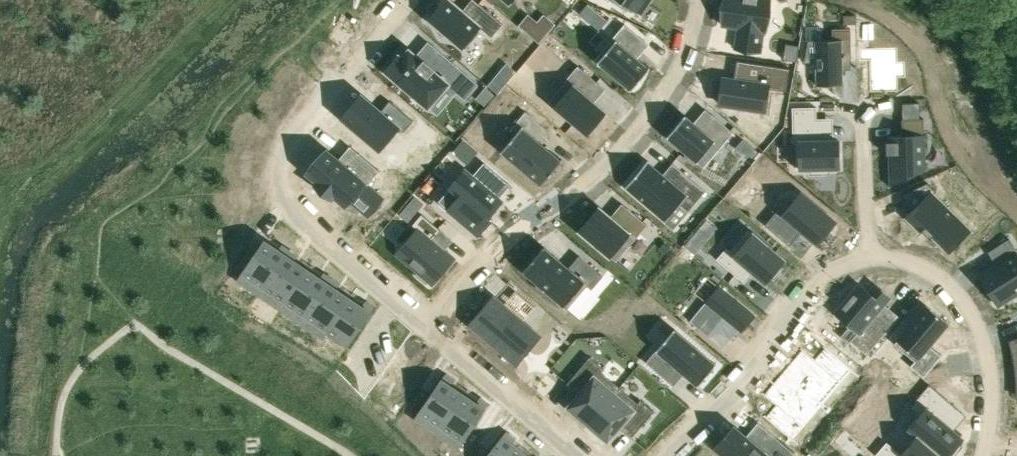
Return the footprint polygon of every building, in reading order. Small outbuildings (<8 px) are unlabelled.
[(429,19),(465,50),(483,30),(492,37),(503,24),(478,3),(467,15),(450,0),(442,0),(435,8),(437,10),(429,19)] [(628,12),(630,8),(635,11),(642,0),(610,0),(628,12)] [(722,25),(738,27),(735,48),(761,52),(764,31),(766,31),(770,0),(726,0),(722,25)] [(625,24),(595,59),(598,61),(597,62),(599,63),(599,62),(630,89),(631,90),(650,68),(649,67),(648,67),(637,58),(634,55),(646,42),(625,24)] [(809,40),(804,62),(806,62),(806,61),(816,61),(816,85),(844,85),(843,70),(843,61),(850,60),(850,61),(851,61),(851,28),(849,28),(849,29),(833,29),(834,39),(809,40)] [(399,55),(386,70),(429,107),(448,85),(465,99),(479,84),(432,44),(420,59),(409,50),(402,58),(399,55)] [(897,47),(860,48),(860,60),(869,60),(870,92),(898,91),(898,77),(905,77),(905,61),(897,61),(897,47)] [(723,79),(719,103),(766,110),(769,88),(787,91),(790,68),(737,61),(734,80),(723,79)] [(566,81),(549,101),(587,134),(605,112),(594,102),(588,97),(599,84),(578,65),(566,80),(566,81)] [(369,96),(348,121),(392,159),(413,135),(369,96)] [(816,107),(793,107),(793,143),(796,143),(797,169),(810,168),(810,174),(830,174),(830,168),(840,167),(839,140),(833,140),(821,141),(821,119),(817,119),(816,107)] [(521,128),(501,152),(502,153),(503,151),(541,183),(540,185),(541,186),(563,160),(562,159),(561,160),(538,140),(547,129),(526,111),(515,123),(521,128)] [(685,115),(667,137),(704,168),(733,132),(712,114),(701,128),(694,123),(685,115)] [(889,135),(888,135),(889,186),(890,186),(890,184),(925,168),(925,170),(927,170),(926,134),(924,134),(924,118),(902,119),(902,137),(889,137),(889,135)] [(327,149),(307,173),(318,182),(315,185),(332,199),(334,196),(345,205),(350,200),(368,216),(383,198),(368,184),(379,171),(358,152),(346,166),(340,161),(327,149)] [(648,160),(624,188),(626,189),(627,187),(666,219),(664,221),(665,222),(680,205),(688,212),(706,191),(673,163),(662,175),(648,163),(649,161),(648,160)] [(465,170),(439,200),(478,234),(491,219),(488,217),(502,201),(499,198),(510,184),(484,162),(472,176),(465,170)] [(928,182),(903,193),(911,213),(908,217),(923,231),(925,229),(931,235),(929,237),(930,238),(933,235),(948,250),(968,230),(932,195),(937,191),(928,182)] [(779,208),(765,225),(790,246),(803,231),(817,242),(824,234),(825,235),(835,222),(801,193),(784,213),(779,208)] [(599,208),(580,230),(616,261),(647,225),(627,208),(615,221),(611,217),(599,208)] [(418,229),(397,253),(418,271),(416,274),(426,283),(429,280),(433,284),(455,258),(444,249),(433,240),(441,230),(422,214),(413,225),(418,229)] [(726,248),(717,259),(737,276),(746,265),(753,271),(766,282),(771,276),(774,279),(783,268),(780,266),(785,260),(748,229),(729,251),(726,248)] [(979,275),(998,306),(1016,294),(1016,254),(1016,253),(1016,250),(1009,238),(988,252),(996,264),(979,275)] [(265,240),(238,280),(260,294),(290,250),(282,245),(279,250),(265,240)] [(544,247),(523,271),(538,284),(536,286),(548,296),(550,294),(568,309),(587,285),(592,289),(603,276),(579,255),(569,268),(544,247)] [(290,250),(260,294),(281,309),(308,269),(295,260),(298,255),(290,250)] [(308,269),(281,309),(302,323),(332,278),(324,273),(321,278),(308,269)] [(332,278),(302,323),(323,337),(327,331),(349,297),(336,288),(340,283),(332,278)] [(860,285),(836,313),(851,325),(858,331),(850,340),(851,341),(867,354),(899,316),(889,307),(888,307),(886,310),(882,306),(884,304),(889,297),(875,285),(869,293),(860,285)] [(720,286),(707,302),(723,316),(739,329),(742,331),(755,315),(720,286)] [(517,292),(507,304),(525,319),(535,307),(517,292)] [(349,297),(327,331),(348,345),(374,307),(366,301),(362,306),(349,297)] [(493,298),(471,324),(506,354),(528,328),(493,298)] [(927,305),(898,340),(909,349),(905,353),(915,361),(910,366),(924,377),(942,355),(930,345),(948,323),(927,305)] [(703,306),(692,319),(708,333),(719,320),(703,306)] [(674,328),(646,362),(674,386),(684,373),(698,385),(716,364),(674,328)] [(784,370),(783,371),(829,411),(830,409),(824,404),(852,372),(858,377),(859,376),(825,346),(824,348),(825,349),(816,360),(802,348),(801,349),(803,351),(785,371),(784,370)] [(590,357),(568,383),(580,393),(569,407),(589,423),(620,387),(601,371),(604,368),(590,357)] [(764,393),(763,394),(777,406),(767,417),(766,415),(765,417),(799,446),(800,444),(794,439),(822,407),(828,412),(829,411),(783,371),(782,372),(783,374),(766,394),(764,393)] [(445,374),(416,419),(437,433),(464,394),(451,385),(454,380),(445,374)] [(910,428),(918,435),(943,455),(948,455),(950,454),(952,455),(954,455),(963,445),(960,442),(963,439),(960,437),(943,422),(956,407),(930,385),(911,407),(920,415),(910,428)] [(620,387),(589,423),(608,440),(620,427),(632,438),(654,411),(641,400),(638,403),(620,387)] [(464,394),(437,433),(459,448),(489,403),(480,397),(477,402),(464,394)] [(716,449),(725,455),(793,455),(796,453),(760,424),(748,439),(745,436),(735,428),(728,436),(727,435),(716,449)] [(487,455),(523,455),(524,454),(511,443),(515,438),(507,432),(487,455)] [(876,455),(877,455),(943,455),(918,435),(901,454),(887,442),(876,455)]
